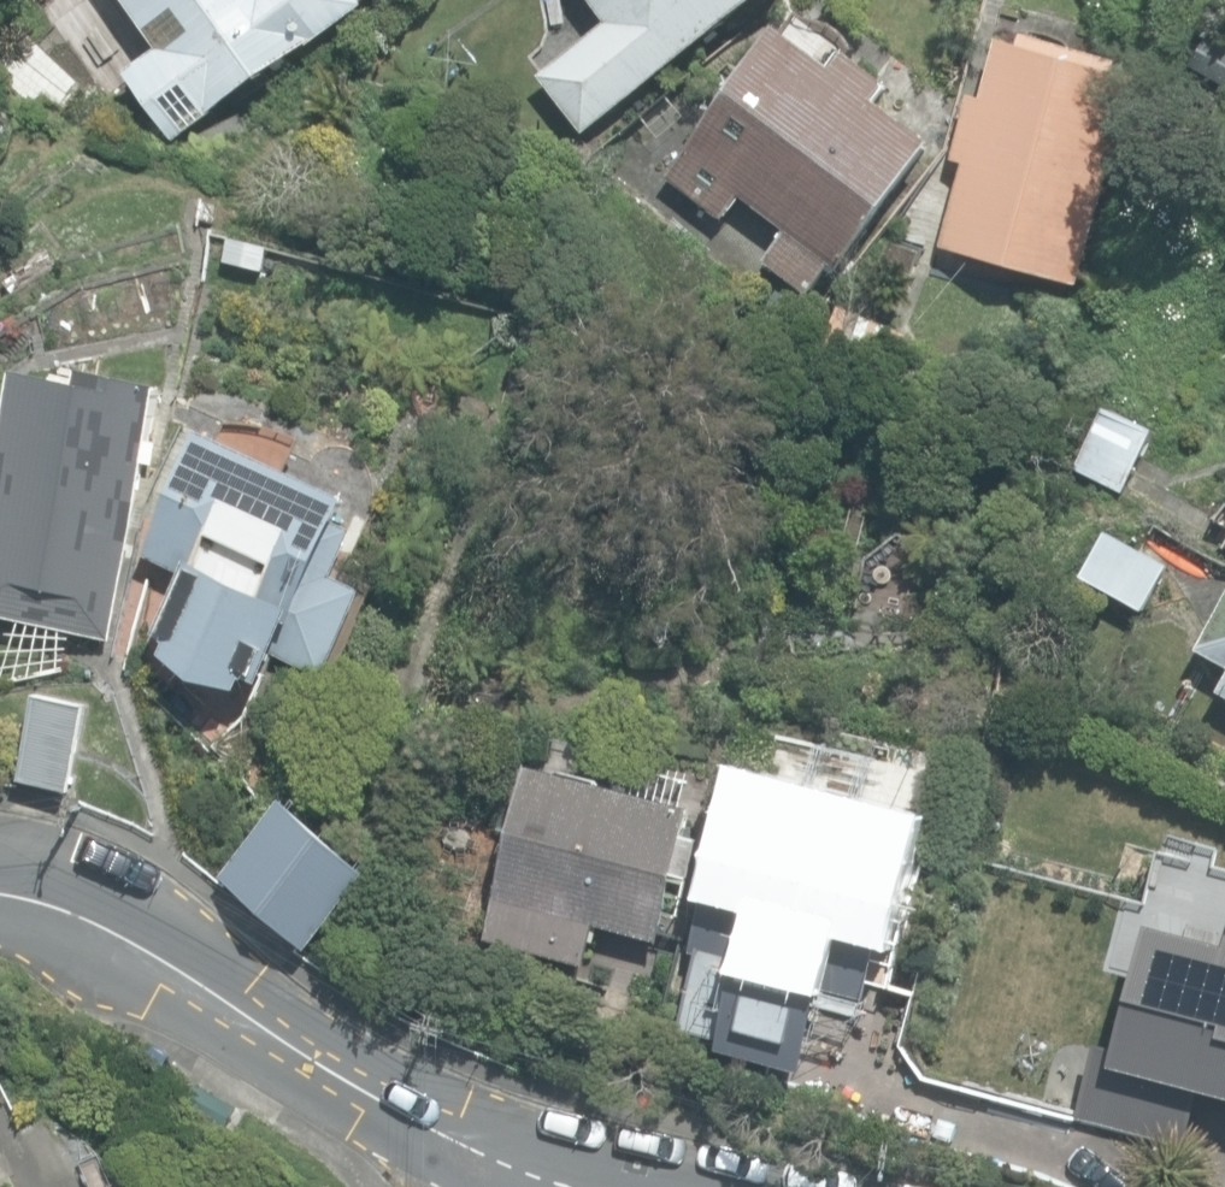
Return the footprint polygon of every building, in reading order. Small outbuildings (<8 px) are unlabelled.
[(177,140),(374,12),(366,0),(131,0),(162,48),(125,73),(133,85),(123,91),(136,110),(151,100),(177,140)] [(583,140),(774,0),(589,0),(608,26),(537,78),(583,140)] [(765,263),(810,297),(832,266),(839,272),(934,144),(880,103),(891,88),(846,55),(835,69),(780,28),(665,181),(722,223),(739,199),(786,235),(765,263)] [(942,246),(1079,285),(1137,82),(1119,77),(1123,65),(1025,38),(1022,46),(999,39),(983,94),(972,91),(955,152),(960,153),(957,162),(966,164),(950,220),(942,217),(935,240),(943,243),(942,246)] [(225,264),(265,273),(271,249),(231,240),(225,264)] [(827,350),(896,372),(910,327),(841,306),(827,350)] [(109,641),(165,385),(88,369),(85,386),(30,374),(19,426),(1,422),(0,424),(0,464),(10,467),(0,512),(0,617),(109,641)] [(1074,472),(1122,497),(1160,422),(1111,398),(1074,472)] [(168,657),(246,691),(250,681),(263,687),(291,664),(326,679),(364,589),(332,575),(348,504),(200,437),(147,558),(187,575),(159,638),(173,644),(168,657)] [(1079,578),(1149,617),(1172,574),(1102,535),(1079,578)] [(1200,646),(1224,660),(1224,601),(1200,646)] [(824,657),(832,625),(803,617),(794,649),(824,657)] [(20,778),(70,789),(89,705),(39,694),(20,778)] [(863,996),(915,812),(740,763),(667,1023),(719,1038),(717,1045),(809,1071),(833,987),(863,996)] [(487,937),(586,964),(597,923),(659,939),(676,873),(689,876),(699,838),(686,835),(694,807),(535,764),(533,764),(487,937)] [(367,868),(283,800),(220,878),(305,945),(367,868)] [(1197,1149),(1206,1107),(1224,1112),(1224,875),(1216,873),(1203,928),(1135,912),(1088,1125),(1197,1149)]
